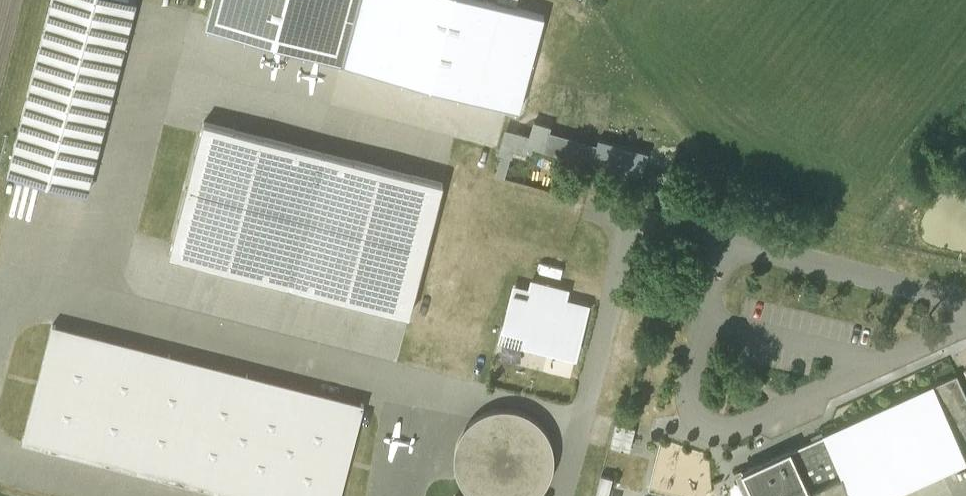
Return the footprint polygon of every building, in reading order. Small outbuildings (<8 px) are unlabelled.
[(8,173),(18,176),(87,193),(136,0),(52,0),(8,173)] [(205,27),(343,63),(520,110),(545,16),(485,0),(212,0),(207,17),(205,27)] [(529,135),(504,128),(497,153),(500,154),(494,175),(505,178),(512,154),(525,157),(526,152),(531,153),(532,148),(591,165),(597,144),(549,132),(550,126),(533,121),(529,135)] [(442,184),(202,123),(200,134),(172,242),(169,255),(409,316),(442,184)] [(569,288),(530,279),(528,288),(512,284),(501,329),(525,335),(522,345),(575,358),(577,358),(590,305),(567,299),(569,288)] [(53,324),(38,381),(37,386),(23,442),(233,495),(341,495),(348,466),(350,460),(364,404),(53,324)] [(823,434),(824,435),(851,495),(882,495),(965,458),(965,394),(957,374),(827,432),(823,434)] [(553,457),(549,438),(538,422),(522,412),(502,408),(483,412),(467,424),(457,440),(453,459),(458,478),(469,494),(472,495),(535,495),(539,493),(550,476),(552,466),(553,457)] [(635,427),(617,422),(611,446),(623,449),(631,444),(635,427)] [(741,471),(753,495),(851,495),(824,435),(817,438),(791,449),(790,448),(741,471)] [(601,474),(596,495),(608,495),(611,485),(613,477),(601,474)]
